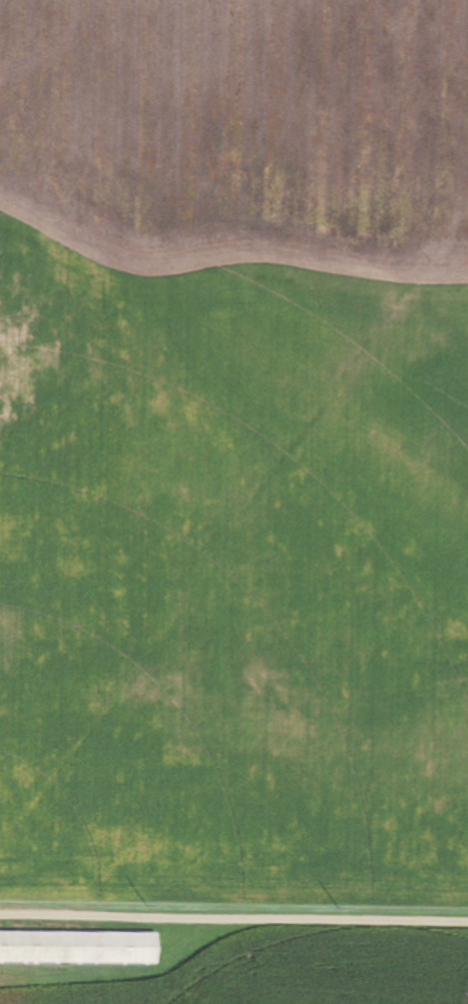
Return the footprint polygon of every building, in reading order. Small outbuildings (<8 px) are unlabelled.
[(155,964),(0,962),(0,932),(156,934),(155,964)]
